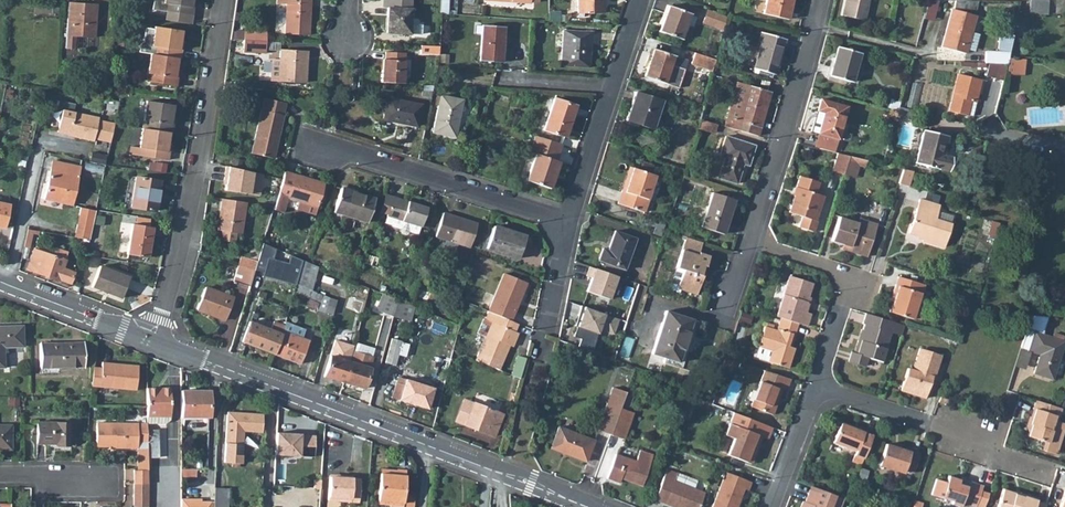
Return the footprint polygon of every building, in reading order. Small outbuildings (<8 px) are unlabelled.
[(192,0),(153,0),(152,10),(162,11),(166,12),(192,16),(193,7),(191,7),(192,0)] [(285,34),(308,35),(309,23),(306,23),(307,13),(309,13),(310,0),(277,0),(276,4),(286,4),(285,34)] [(385,33),(409,34),(410,9),(411,0),(383,0),(383,7),(387,8),(385,33)] [(578,13),(603,13),(603,0),(577,0),(578,13)] [(763,13),(787,19),(792,0),(766,0),(763,13)] [(842,15),(863,20),(868,0),(845,0),(842,15)] [(926,19),(935,20),(939,0),(929,0),(926,19)] [(978,0),(965,0),(955,0),(953,9),(974,15),(978,0)] [(1029,13),(1046,14),(1047,0),(1030,0),(1029,13)] [(448,14),(449,3),(441,2),(440,13),(448,14)] [(96,16),(97,5),(69,3),(66,48),(74,49),(75,36),(87,37),(94,37),(95,25),(93,25),(94,16),(96,16)] [(681,39),(690,13),(668,5),(659,31),(681,39)] [(974,15),(953,9),(951,8),(941,47),(965,53),(976,15),(974,15)] [(702,23),(722,30),(725,17),(707,10),(702,23)] [(192,16),(166,12),(165,20),(191,24),(192,16)] [(548,12),(548,21),(560,21),(560,12),(548,12)] [(504,26),(482,25),(482,27),(481,34),(479,60),(500,62),(501,46),(502,46),(504,26)] [(139,52),(150,54),(178,58),(180,59),(182,50),(179,50),(182,31),(167,28),(155,27),(154,27),(154,29),(145,28),(143,41),(140,44),(139,52)] [(588,67),(591,32),(563,30),(561,65),(588,67)] [(243,31),(243,40),(260,41),(260,31),(243,31)] [(761,42),(754,68),(759,70),(769,73),(775,74),(785,39),(761,32),(758,41),(761,42)] [(970,49),(976,50),(979,34),(973,32),(970,49)] [(1007,64),(1008,56),(1013,35),(1000,33),(998,52),(985,51),(985,63),(990,63),(997,63),(1007,64)] [(86,50),(87,37),(75,36),(74,49),(86,50)] [(260,41),(243,40),(243,47),(242,51),(265,52),(266,41),(260,41)] [(268,49),(279,50),(279,42),(268,41),(268,49)] [(438,46),(421,45),(420,53),(438,54),(438,46)] [(837,46),(829,76),(852,82),(860,53),(837,46)] [(653,49),(644,76),(678,88),(684,69),(671,65),(674,56),(653,49)] [(272,59),(271,80),(305,82),(307,52),(280,50),(280,60),(272,59)] [(385,52),(385,59),(382,59),(380,82),(402,83),(405,53),(385,52)] [(694,53),(690,63),(711,70),(715,60),(694,53)] [(175,77),(178,58),(150,54),(146,81),(176,86),(177,77),(175,77)] [(1024,76),(1025,59),(1009,58),(1007,74),(1024,76)] [(990,63),(986,75),(1002,80),(1006,66),(997,63),(990,63)] [(959,74),(950,111),(966,115),(966,114),(970,100),(974,101),(980,79),(959,74)] [(736,82),(733,94),(743,97),(746,84),(736,82)] [(730,119),(727,127),(757,136),(765,110),(762,109),(768,91),(746,84),(743,97),(733,94),(726,118),(730,119)] [(635,92),(625,120),(653,129),(662,100),(635,92)] [(453,136),(461,100),(440,96),(432,132),(453,136)] [(264,98),(251,153),(273,158),(285,103),(264,98)] [(387,98),(382,119),(416,126),(420,105),(387,98)] [(554,98),(544,130),(565,137),(576,105),(554,98)] [(838,139),(846,107),(820,99),(817,110),(823,112),(818,133),(838,138),(838,139)] [(898,107),(900,102),(890,99),(887,109),(897,111),(898,107)] [(974,101),(970,100),(966,114),(972,116),(976,101),(974,101)] [(171,124),(173,105),(146,101),(142,128),(169,132),(172,133),(173,124),(171,124)] [(908,109),(898,107),(897,111),(894,120),(900,122),(903,114),(906,115),(908,109)] [(99,117),(62,109),(57,132),(74,135),(74,137),(93,141),(94,139),(110,142),(114,124),(98,120),(99,117)] [(823,112),(817,110),(811,131),(818,133),(823,112)] [(513,114),(510,123),(516,125),(519,115),(513,114)] [(166,151),(169,132),(142,128),(139,147),(131,146),(129,154),(168,160),(169,151),(166,151)] [(947,136),(923,130),(915,163),(948,171),(952,157),(942,155),(947,136)] [(834,152),(838,138),(818,133),(814,147),(834,152)] [(527,180),(550,188),(559,161),(556,160),(561,144),(535,136),(530,152),(535,154),(527,180)] [(724,158),(718,177),(736,183),(742,164),(748,165),(754,146),(725,136),(719,156),(724,158)] [(106,155),(92,152),(90,161),(104,164),(106,155)] [(831,171),(843,174),(849,155),(837,153),(831,171)] [(849,155),(843,174),(855,178),(859,165),(851,163),(853,156),(849,155)] [(866,160),(853,156),(851,163),(859,165),(864,167),(866,160)] [(53,161),(44,199),(72,205),(80,166),(53,161)] [(149,170),(168,171),(168,163),(149,162),(149,170)] [(263,174),(226,166),(224,180),(226,180),(225,190),(259,196),(263,174)] [(629,167),(622,190),(625,191),(632,168),(629,167)] [(655,175),(632,168),(625,191),(622,190),(617,203),(644,212),(648,199),(647,198),(655,175)] [(898,183),(908,186),(913,171),(902,168),(898,183)] [(285,172),(278,195),(277,195),(273,209),(283,212),(287,198),(299,201),(297,209),(315,215),(324,183),(285,172)] [(794,195),(788,212),(802,217),(798,227),(813,232),(817,221),(816,220),(824,196),(816,193),(819,182),(800,176),(796,187),(798,188),(796,195),(794,195)] [(136,177),(131,207),(156,211),(160,181),(136,177)] [(340,187),(333,212),(367,222),(374,198),(340,187)] [(734,200),(712,193),(701,226),(723,234),(734,200)] [(393,196),(384,194),(379,212),(387,214),(393,196)] [(387,214),(384,223),(392,225),(392,226),(400,229),(400,231),(401,233),(406,235),(408,234),(409,232),(417,234),(420,226),(421,226),(427,207),(393,196),(387,214)] [(222,231),(221,240),(234,242),(236,233),(241,233),(245,202),(222,199),(220,211),(222,211),(221,220),(219,220),(217,220),(216,230),(222,231)] [(919,199),(909,233),(919,236),(921,235),(924,236),(922,240),(944,247),(951,224),(935,219),(940,205),(919,199)] [(0,202),(0,227),(4,228),(9,204),(0,202)] [(80,207),(74,237),(89,240),(95,210),(80,207)] [(954,222),(956,214),(941,210),(938,217),(954,222)] [(460,221),(461,218),(443,212),(435,236),(446,239),(458,243),(469,247),(477,223),(467,220),(467,223),(460,221)] [(867,220),(865,225),(857,222),(838,216),(831,240),(843,244),(849,246),(848,251),(866,256),(877,223),(867,220)] [(660,236),(665,223),(650,218),(647,225),(655,227),(652,234),(660,236)] [(988,235),(995,237),(999,223),(992,221),(988,235)] [(131,224),(127,254),(148,257),(150,246),(147,246),(148,238),(151,238),(153,227),(131,224)] [(688,237),(691,226),(684,224),(681,235),(688,237)] [(493,226),(486,248),(518,258),(525,236),(493,226)] [(24,247),(29,248),(33,230),(28,229),(24,247)] [(602,248),(597,260),(605,263),(622,269),(624,270),(635,238),(614,230),(607,250),(602,248)] [(699,252),(702,242),(686,237),(682,250),(698,255),(699,252)] [(456,250),(458,243),(446,239),(443,246),(456,250)] [(259,252),(257,259),(254,271),(249,286),(248,291),(257,294),(262,276),(264,267),(267,259),(270,258),(273,259),(277,249),(262,243),(259,252)] [(33,249),(26,269),(58,280),(59,279),(70,283),(74,272),(63,268),(65,260),(68,252),(55,247),(52,256),(33,249)] [(238,266),(254,271),(257,259),(259,252),(251,250),(248,258),(241,256),(238,266)] [(669,289),(679,292),(680,289),(696,294),(702,276),(700,275),(703,265),(705,266),(709,255),(699,252),(698,255),(682,250),(673,276),(671,277),(668,286),(669,289)] [(366,253),(363,262),(375,267),(378,257),(374,256),(373,256),(366,253)] [(295,284),(302,260),(290,255),(288,263),(273,259),(270,258),(267,259),(264,267),(262,276),(295,285),(295,284)] [(311,290),(318,267),(302,260),(295,284),(311,290)] [(605,263),(602,271),(619,277),(622,269),(605,263)] [(99,266),(91,287),(121,298),(129,277),(99,266)] [(254,271),(238,266),(233,281),(249,286),(254,271)] [(580,269),(577,277),(592,283),(595,274),(580,269)] [(510,321),(526,283),(504,273),(488,311),(510,321)] [(789,276),(776,316),(780,317),(798,323),(807,326),(811,313),(806,312),(808,304),(807,301),(812,283),(789,276)] [(922,294),(925,285),(898,276),(892,294),(895,295),(890,312),(913,319),(920,293),(922,294)] [(336,300),(311,290),(295,284),(295,285),(293,291),(319,302),(317,309),(332,314),(336,300)] [(205,287),(197,309),(225,320),(233,298),(205,287)] [(383,293),(376,310),(392,316),(397,299),(383,293)] [(685,294),(682,303),(688,304),(691,296),(685,294)] [(410,321),(414,306),(406,303),(397,299),(392,316),(410,321)] [(600,328),(615,333),(620,317),(584,306),(575,334),(583,337),(580,345),(593,349),(600,328)] [(518,324),(510,321),(488,311),(485,319),(491,322),(485,336),(478,352),(502,362),(509,345),(512,347),(518,333),(514,331),(518,324)] [(664,357),(663,362),(681,368),(696,321),(665,311),(651,353),(652,353),(664,357)] [(741,312),(738,320),(748,323),(751,315),(741,312)] [(856,353),(866,356),(882,361),(891,332),(894,332),(897,323),(871,314),(865,312),(862,323),(863,324),(862,330),(863,330),(856,353)] [(281,334),(284,325),(253,314),(250,322),(249,322),(242,342),(274,354),(281,334)] [(1048,316),(1031,315),(1020,348),(1040,354),(1034,373),(1052,379),(1064,341),(1042,334),(1048,316)] [(798,323),(780,317),(776,330),(772,329),(765,326),(764,326),(757,346),(758,346),(755,357),(788,368),(794,348),(790,347),(788,346),(792,334),(794,335),(798,323)] [(485,319),(483,319),(477,333),(485,336),(491,322),(485,319)] [(307,340),(301,338),(304,330),(285,322),(284,325),(281,334),(274,354),(300,364),(309,341),(307,340)] [(904,325),(897,323),(894,332),(901,335),(904,325)] [(0,326),(0,367),(4,367),(4,347),(23,346),(23,325),(0,326)] [(854,352),(856,353),(863,330),(862,330),(861,330),(854,352)] [(334,340),(323,376),(343,382),(350,361),(353,350),(355,346),(334,340)] [(84,367),(84,342),(39,343),(40,367),(84,367)] [(353,350),(357,352),(371,356),(374,349),(356,343),(355,346),(353,350)] [(941,355),(919,348),(912,370),(907,368),(900,390),(925,398),(933,373),(935,374),(941,355)] [(369,367),(373,357),(371,356),(357,352),(353,350),(350,361),(343,382),(363,388),(369,368),(369,367)] [(1020,350),(1015,365),(1023,368),(1028,353),(1020,350)] [(854,352),(851,351),(848,361),(864,366),(866,356),(856,353),(854,352)] [(502,362),(478,352),(475,360),(498,369),(502,362)] [(663,362),(664,357),(652,353),(651,358),(663,362)] [(102,362),(101,368),(93,367),(91,386),(136,390),(138,365),(102,362)] [(727,378),(732,364),(724,362),(720,376),(727,378)] [(783,387),(786,389),(790,379),(764,370),(750,406),(773,414),(783,387)] [(403,378),(398,377),(392,397),(427,408),(433,388),(409,380),(410,377),(404,375),(403,378)] [(170,420),(170,388),(147,388),(147,423),(167,423),(170,420)] [(613,388),(608,403),(620,407),(625,392),(613,388)] [(209,391),(181,391),(181,417),(209,417),(209,391)] [(620,408),(627,411),(633,395),(625,392),(620,407),(620,408)] [(19,406),(19,397),(10,397),(9,406),(19,406)] [(1045,451),(1056,454),(1064,426),(1064,424),(1057,421),(1061,408),(1035,400),(1033,408),(1035,409),(1030,424),(1031,424),(1028,436),(1048,442),(1045,451)] [(494,436),(503,414),(473,403),(465,425),(494,436)] [(597,429),(610,434),(620,408),(620,407),(608,403),(607,403),(597,429)] [(610,434),(623,439),(633,413),(627,411),(620,408),(610,434)] [(262,432),(263,414),(227,412),(224,463),(241,464),(243,431),(262,432)] [(751,464),(760,441),(757,440),(759,436),(761,437),(767,439),(771,427),(733,413),(724,435),(733,438),(727,454),(751,464)] [(852,461),(861,465),(872,435),(853,428),(854,426),(840,421),(832,442),(855,451),(852,461)] [(69,445),(69,422),(37,422),(37,443),(56,443),(56,444),(69,445)] [(147,423),(96,423),(96,446),(115,447),(115,448),(137,448),(137,442),(147,443),(147,430),(147,423)] [(11,450),(11,425),(0,425),(0,450),(11,450)] [(558,427),(550,448),(586,461),(594,440),(558,427)] [(147,458),(159,457),(158,429),(147,430),(147,443),(147,448),(147,458)] [(276,433),(275,455),(314,457),(315,436),(301,435),(301,434),(276,433)] [(885,444),(878,465),(903,473),(904,470),(913,472),(919,453),(910,450),(909,452),(885,444)] [(148,484),(147,458),(147,448),(137,448),(137,470),(133,470),(133,484),(148,484)] [(619,482),(620,478),(621,476),(625,477),(624,479),(642,485),(653,455),(639,450),(635,461),(615,454),(606,478),(619,482)] [(378,501),(390,502),(389,506),(398,506),(413,506),(414,498),(403,497),(406,470),(397,469),(396,470),(396,475),(380,473),(378,501)] [(674,506),(699,506),(704,493),(694,488),(697,481),(666,469),(654,500),(674,506)] [(712,506),(737,506),(744,488),(748,490),(751,482),(725,472),(712,506)] [(330,476),(328,500),(359,502),(360,479),(352,478),(352,476),(343,475),(343,477),(330,476)] [(936,479),(931,494),(952,500),(951,503),(961,506),(962,503),(976,506),(982,485),(968,480),(968,482),(966,486),(962,484),(963,480),(948,476),(946,482),(936,479)] [(133,498),(148,499),(148,484),(133,484),(133,498)] [(811,486),(805,502),(803,501),(800,506),(840,506),(843,498),(811,486)] [(229,488),(215,488),(214,502),(228,502),(229,488)] [(1024,496),(1015,494),(1015,492),(1003,489),(997,506),(1045,506),(1046,503),(1037,501),(1038,498),(1024,494),(1024,496)] [(148,506),(148,499),(133,498),(133,506),(148,506)]
